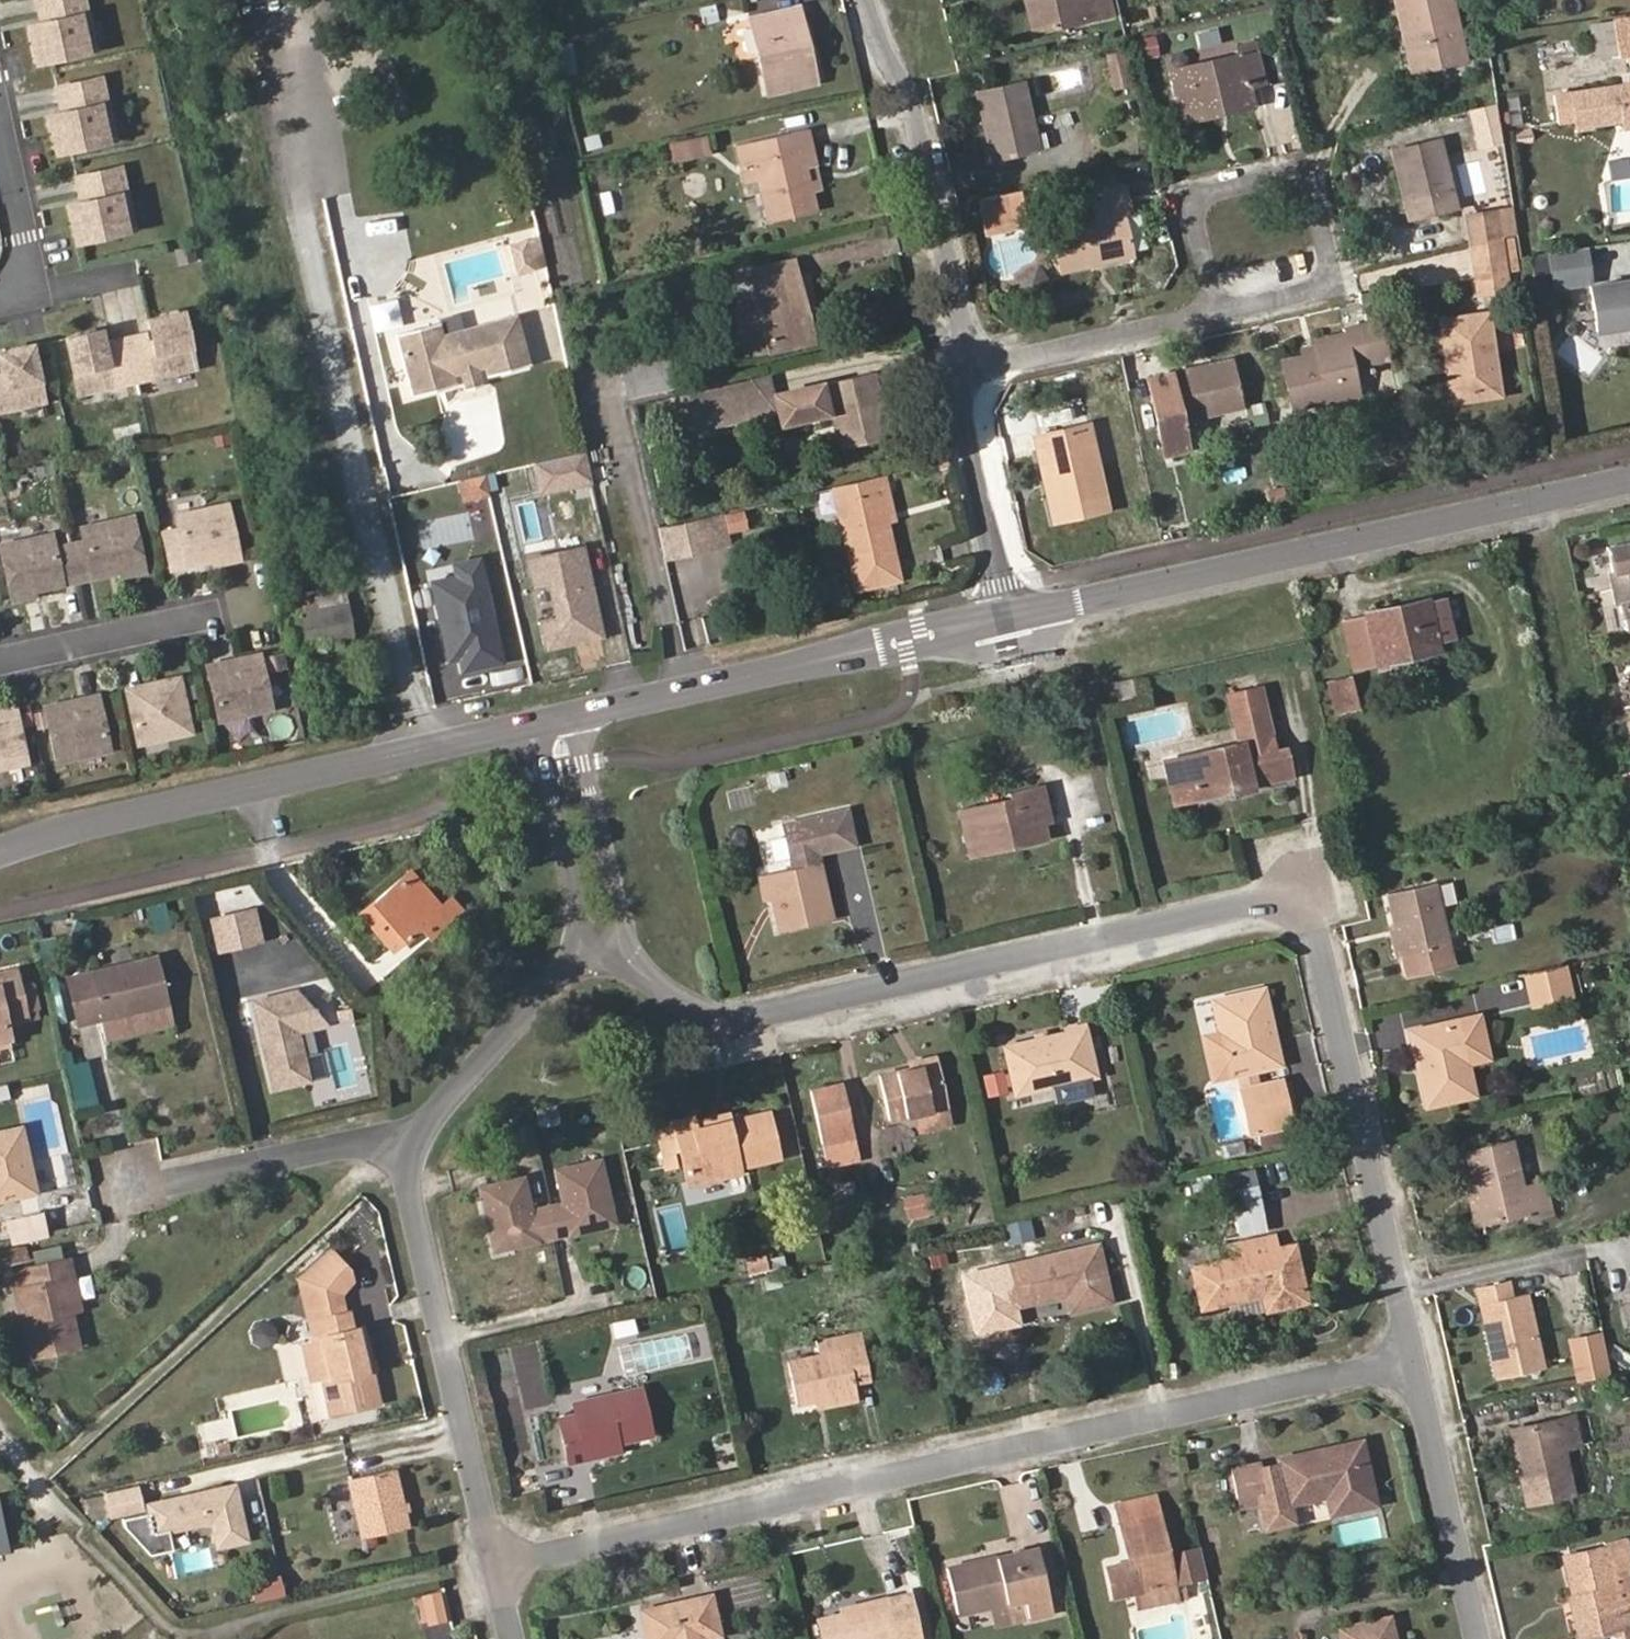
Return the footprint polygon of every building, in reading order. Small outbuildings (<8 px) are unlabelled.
[(42,12),(56,9),(57,16),(44,19),(30,23),(38,60),(96,47),(86,0),(40,0),(42,12)] [(1110,0),(1025,0),(1033,32),(1113,13),(1110,0)] [(1453,0),(1395,0),(1403,33),(1412,31),(1421,71),(1467,61),(1453,0)] [(805,33),(798,4),(789,6),(796,35),(805,33)] [(717,19),(714,6),(702,8),(705,22),(717,19)] [(796,35),(789,6),(749,15),(768,96),(817,84),(805,33),(796,35)] [(56,9),(42,12),(44,19),(57,16),(56,9)] [(1614,20),(1619,56),(1629,55),(1629,57),(1629,17),(1614,20)] [(1619,56),(1614,20),(1597,22),(1603,59),(1619,56)] [(1421,71),(1412,31),(1403,33),(1412,73),(1421,71)] [(1250,93),(1249,86),(1264,82),(1255,41),(1236,46),(1238,54),(1170,69),(1183,122),(1211,115),(1208,103),(1250,93)] [(1128,71),(1123,50),(1108,53),(1113,74),(1128,71)] [(1130,85),(1128,71),(1113,74),(1116,88),(1130,85)] [(103,75),(59,85),(62,102),(75,99),(77,107),(64,110),(50,113),(58,150),(116,137),(103,75)] [(1040,150),(1024,80),(976,91),(992,161),(1040,150)] [(1290,81),(1264,85),(1273,149),(1299,145),(1290,81)] [(1556,94),(1559,121),(1575,119),(1593,117),(1594,126),(1620,121),(1623,121),(1619,98),(1629,97),(1629,82),(1556,94)] [(1253,105),(1250,93),(1208,103),(1211,115),(1253,105)] [(1619,98),(1623,121),(1624,128),(1629,127),(1629,97),(1619,98)] [(62,102),(64,110),(77,107),(75,99),(62,102)] [(1488,123),(1484,109),(1473,112),(1476,126),(1488,123)] [(1594,126),(1593,117),(1575,119),(1576,130),(1594,128),(1594,126)] [(811,191),(806,167),(815,165),(807,129),(737,145),(741,164),(754,161),(758,177),(768,221),(816,210),(811,191)] [(601,146),(596,132),(583,136),(587,150),(601,146)] [(678,161),(710,154),(705,134),(673,142),(678,161)] [(1457,207),(1440,139),(1392,150),(1409,219),(1457,207)] [(758,177),(754,161),(741,164),(745,180),(758,177)] [(122,165),(78,175),(82,192),(95,189),(97,197),(84,200),(69,203),(77,240),(136,227),(122,165)] [(821,189),(815,165),(806,167),(811,191),(821,189)] [(1026,195),(1045,191),(1044,185),(1025,189),(1026,195)] [(1130,249),(1123,213),(1130,212),(1125,188),(1090,196),(1095,219),(1052,229),(1062,271),(1132,256),(1130,249)] [(95,189),(82,192),(84,200),(97,197),(95,189)] [(1026,225),(1019,190),(979,199),(987,234),(1026,225)] [(1144,246),(1137,210),(1130,212),(1123,213),(1130,249),(1144,246)] [(1501,239),(1496,211),(1466,215),(1471,247),(1501,239)] [(537,235),(521,239),(527,267),(544,263),(537,235)] [(1519,270),(1514,237),(1501,240),(1506,272),(1519,270)] [(1501,240),(1501,239),(1471,247),(1478,294),(1508,288),(1506,272),(1501,240)] [(1585,248),(1550,254),(1555,287),(1590,282),(1585,248)] [(813,341),(794,260),(750,269),(758,303),(770,351),(813,341)] [(1591,285),(1598,330),(1629,325),(1629,279),(1591,285)] [(369,304),(374,330),(401,326),(396,299),(369,304)] [(770,351),(758,303),(736,308),(747,357),(770,351)] [(1004,320),(1011,311),(1004,306),(997,314),(1004,320)] [(102,329),(68,336),(80,391),(198,366),(185,310),(151,318),(154,332),(157,345),(149,347),(146,334),(113,341),(116,354),(108,356),(105,343),(102,329)] [(1501,395),(1488,312),(1440,319),(1446,360),(1460,357),(1466,400),(1501,395)] [(529,363),(516,315),(442,334),(439,322),(396,334),(413,395),(455,383),(453,375),(460,372),(477,368),(484,366),(487,375),(529,363)] [(1360,393),(1352,361),(1367,358),(1368,364),(1390,359),(1381,318),(1344,327),(1345,331),(1313,339),(1315,346),(1316,353),(1304,356),(1283,361),(1293,408),(1360,393)] [(154,332),(146,334),(149,347),(157,345),(154,332)] [(113,341),(105,343),(108,356),(116,354),(113,341)] [(46,399),(33,344),(0,351),(0,355),(2,365),(5,378),(0,379),(0,409),(46,399)] [(1316,353),(1315,346),(1302,349),(1304,356),(1316,353)] [(1466,400),(1460,357),(1446,360),(1452,403),(1466,400)] [(1243,407),(1232,358),(1146,378),(1163,455),(1188,450),(1182,420),(1243,407)] [(481,384),(477,368),(460,372),(465,388),(481,384)] [(888,434),(874,374),(823,386),(822,383),(774,394),(778,412),(781,424),(833,412),(840,446),(888,434)] [(774,394),(769,375),(725,385),(732,422),(778,412),(774,394)] [(732,422),(725,385),(692,393),(700,429),(732,422)] [(700,429),(692,393),(670,398),(678,434),(700,429)] [(1247,424),(1264,424),(1264,403),(1247,403),(1247,424)] [(591,485),(584,452),(531,463),(538,496),(591,485)] [(489,496),(484,474),(457,480),(462,502),(489,496)] [(1062,519),(1053,475),(1044,477),(1053,521),(1062,519)] [(900,579),(888,522),(882,496),(889,494),(884,476),(833,487),(856,590),(900,579)] [(1286,505),(1282,489),(1266,492),(1270,508),(1286,505)] [(894,515),(889,494),(882,496),(888,522),(895,520),(894,515)] [(239,558),(227,504),(176,516),(179,529),(163,533),(171,568),(216,558),(217,563),(239,558)] [(746,527),(743,511),(726,515),(729,531),(746,527)] [(727,544),(720,514),(706,517),(713,547),(727,544)] [(84,541),(69,545),(77,580),(121,571),(122,575),(144,571),(132,517),(81,528),(84,541)] [(713,547),(706,517),(659,527),(666,558),(713,547)] [(77,580),(69,545),(54,548),(51,535),(0,546),(12,599),(34,594),(33,590),(77,580)] [(333,547),(331,535),(323,536),(325,549),(333,547)] [(1610,545),(1615,570),(1612,571),(1615,587),(1629,584),(1629,541),(1610,545)] [(605,637),(584,543),(524,556),(545,650),(605,637)] [(504,664),(502,657),(504,656),(482,555),(447,562),(450,576),(428,581),(446,664),(456,661),(459,674),(504,664)] [(354,635),(343,584),(293,595),(297,614),(287,616),(294,648),(354,635)] [(1615,587),(1618,603),(1622,602),(1627,627),(1629,627),(1629,584),(1615,587)] [(1455,639),(1445,596),(1428,600),(1428,599),(1364,612),(1365,615),(1344,619),(1355,671),(1377,666),(1376,661),(1439,646),(1438,643),(1455,639)] [(226,667),(225,662),(207,666),(219,720),(271,708),(259,654),(237,659),(238,664),(226,667)] [(1358,709),(1350,676),(1327,682),(1336,715),(1358,709)] [(146,690),(145,685),(127,689),(139,743),(190,731),(179,678),(157,683),(158,687),(146,690)] [(1268,718),(1260,687),(1228,694),(1235,726),(1268,718)] [(69,707),(67,702),(45,707),(57,761),(109,749),(97,696),(79,699),(80,704),(69,707)] [(26,762),(14,708),(0,711),(0,767),(26,762)] [(1272,735),(1268,718),(1235,726),(1239,742),(1272,735)] [(1292,776),(1285,748),(1276,751),(1272,735),(1239,742),(1165,760),(1175,804),(1221,793),(1230,791),(1231,794),(1253,789),(1252,785),(1292,776)] [(84,771),(110,766),(108,755),(81,760),(84,771)] [(1047,838),(1043,822),(1051,821),(1042,785),(1007,793),(1008,798),(959,809),(967,846),(1006,837),(1008,847),(1047,838)] [(833,918),(818,853),(855,845),(847,809),(783,824),(792,870),(771,875),(775,896),(771,897),(778,930),(833,918)] [(1008,847),(1006,837),(967,846),(969,856),(1008,847)] [(462,910),(450,896),(439,905),(409,869),(371,902),(382,915),(371,925),(393,951),(420,927),(430,938),(462,910)] [(775,896),(771,875),(760,877),(765,898),(771,897),(775,896)] [(1454,967),(1434,882),(1387,893),(1395,927),(1401,954),(1407,978),(1454,967)] [(382,915),(371,902),(359,912),(371,925),(382,915)] [(254,906),(204,918),(213,954),(263,942),(254,906)] [(1401,954),(1395,927),(1390,928),(1396,955),(1401,954)] [(166,1002),(155,956),(67,977),(77,1023),(101,1018),(166,1002)] [(1618,962),(1621,974),(1629,972),(1629,960),(1618,962)] [(1572,996),(1564,964),(1525,974),(1532,1005),(1572,996)] [(15,969),(0,973),(0,1039),(10,1037),(6,1021),(26,1016),(25,1008),(19,987),(15,969)] [(37,1005),(33,984),(19,987),(25,1008),(37,1005)] [(331,1026),(297,988),(247,1000),(270,1093),(312,1083),(311,1079),(305,1055),(300,1033),(331,1026)] [(1280,1064),(1263,989),(1213,1000),(1220,1032),(1230,1075),(1280,1064)] [(171,1024),(166,1002),(101,1018),(107,1039),(171,1024)] [(1489,1058),(1479,1015),(1457,1020),(1467,1063),(1489,1058)] [(1467,1063),(1457,1020),(1410,1031),(1427,1106),(1475,1095),(1467,1063)] [(1096,1076),(1086,1028),(1004,1046),(1015,1094),(1096,1076)] [(1230,1075),(1220,1032),(1204,1035),(1214,1079),(1230,1075)] [(305,1055),(311,1079),(326,1075),(320,1052),(305,1055)] [(949,1107),(937,1054),(907,1061),(908,1069),(879,1075),(889,1120),(914,1115),(949,1107)] [(97,1104),(87,1060),(66,1066),(76,1109),(97,1104)] [(33,1073),(33,1065),(22,1065),(22,1073),(33,1073)] [(988,1095),(1004,1091),(999,1071),(983,1075),(988,1095)] [(1290,1120),(1281,1081),(1241,1090),(1249,1129),(1290,1120)] [(853,1125),(843,1083),(810,1091),(819,1133),(853,1125)] [(952,1124),(949,1107),(914,1115),(918,1131),(952,1124)] [(779,1157),(769,1111),(729,1121),(695,1128),(694,1121),(692,1116),(672,1121),(679,1148),(687,1183),(740,1171),(739,1167),(779,1157)] [(695,1128),(729,1121),(727,1114),(694,1121),(695,1128)] [(679,1148),(672,1121),(656,1124),(662,1152),(679,1148)] [(855,1136),(853,1125),(819,1133),(821,1143),(855,1136)] [(1289,1146),(1287,1139),(1269,1143),(1271,1151),(1289,1146)] [(1551,1214),(1544,1181),(1521,1186),(1511,1140),(1466,1150),(1476,1193),(1483,1223),(1528,1213),(1529,1219),(1551,1214)] [(615,1223),(601,1160),(556,1170),(564,1203),(547,1206),(554,1237),(615,1223)] [(847,1184),(843,1167),(827,1171),(831,1188),(847,1184)] [(1258,1184),(1254,1168),(1191,1182),(1195,1199),(1216,1194),(1258,1184)] [(554,1237),(547,1206),(531,1210),(524,1177),(479,1187),(493,1251),(554,1237)] [(1263,1206),(1258,1184),(1216,1194),(1221,1214),(1233,1212),(1262,1206),(1263,1206)] [(906,1220),(934,1213),(929,1191),(900,1198),(906,1220)] [(1483,1223),(1476,1193),(1468,1195),(1476,1225),(1483,1223)] [(1267,1231),(1262,1206),(1233,1212),(1238,1237),(1267,1231)] [(45,1221),(41,1211),(16,1217),(19,1228),(45,1221)] [(1033,1240),(1030,1229),(1016,1232),(1018,1243),(1033,1240)] [(1307,1301),(1294,1245),(1279,1248),(1276,1236),(1231,1246),(1233,1259),(1193,1268),(1202,1308),(1237,1299),(1241,1316),(1246,1315),(1247,1320),(1268,1315),(1267,1310),(1307,1301)] [(866,1244),(864,1237),(851,1239),(852,1246),(866,1244)] [(0,1249),(0,1266),(28,1261),(25,1245),(0,1249)] [(1111,1301),(1098,1245),(1003,1266),(1012,1307),(1067,1294),(1070,1310),(1111,1301)] [(352,1280),(349,1269),(331,1249),(299,1279),(299,1280),(341,1293),(352,1280)] [(786,1267),(783,1255),(767,1258),(770,1271),(786,1267)] [(79,1346),(71,1310),(64,1279),(73,1277),(69,1258),(6,1271),(10,1289),(14,1288),(30,1357),(79,1346)] [(767,1270),(764,1259),(752,1262),(754,1273),(767,1270)] [(797,1280),(795,1270),(779,1274),(781,1283),(797,1280)] [(779,1274),(779,1273),(755,1278),(758,1291),(782,1286),(781,1283),(779,1274)] [(80,1308),(73,1277),(64,1279),(71,1310),(80,1308)] [(344,1312),(341,1293),(299,1280),(308,1320),(344,1312)] [(1543,1369),(1526,1293),(1511,1297),(1507,1280),(1477,1287),(1498,1379),(1543,1369)] [(379,1402),(362,1326),(349,1329),(346,1312),(344,1312),(308,1320),(313,1342),(304,1345),(311,1378),(321,1376),(329,1413),(379,1402)] [(637,1334),(633,1315),(610,1320),(615,1339),(637,1334)] [(270,1343),(275,1335),(273,1327),(266,1322),(257,1324),(252,1332),(254,1340),(262,1345),(270,1343)] [(871,1380),(860,1330),(818,1339),(821,1354),(787,1361),(795,1404),(815,1400),(855,1391),(853,1383),(871,1380)] [(1608,1375),(1599,1333),(1571,1340),(1580,1381),(1608,1375)] [(618,1341),(620,1371),(692,1365),(690,1335),(618,1341)] [(652,1435),(641,1387),(572,1402),(575,1413),(558,1418),(568,1463),(587,1459),(585,1451),(618,1443),(652,1435)] [(817,1408),(857,1400),(855,1391),(815,1400),(817,1408)] [(1573,1494),(1564,1449),(1581,1445),(1574,1415),(1517,1427),(1526,1464),(1518,1466),(1527,1504),(1573,1494)] [(1526,1464),(1517,1427),(1510,1429),(1518,1466),(1526,1464)] [(1375,1504),(1362,1441),(1278,1459),(1279,1463),(1262,1468),(1261,1462),(1231,1469),(1237,1499),(1258,1495),(1260,1503),(1266,1528),(1294,1522),(1290,1504),(1327,1495),(1342,1492),(1346,1510),(1375,1504)] [(230,1451),(228,1442),(216,1444),(218,1454),(230,1451)] [(587,1459),(620,1451),(618,1443),(585,1451),(587,1459)] [(407,1527),(393,1468),(349,1478),(363,1537),(407,1527)] [(244,1517),(237,1482),(145,1501),(147,1512),(152,1535),(169,1532),(209,1524),(215,1549),(249,1542),(244,1517)] [(95,1518),(107,1516),(108,1520),(122,1517),(143,1513),(138,1485),(102,1492),(103,1494),(91,1497),(86,1498),(89,1511),(93,1510),(95,1518)] [(1346,1510),(1342,1492),(1327,1495),(1331,1514),(1346,1510)] [(1260,1503),(1258,1495),(1237,1499),(1239,1507),(1260,1503)] [(18,1553),(8,1496),(0,1498),(0,1557),(18,1553)] [(1173,1580),(1154,1496),(1117,1505),(1130,1562),(1141,1559),(1147,1586),(1173,1580)] [(172,1550),(169,1532),(152,1535),(147,1512),(143,1513),(122,1517),(124,1526),(149,1555),(172,1550)] [(1611,1568),(1629,1564),(1629,1563),(1629,1556),(1626,1537),(1603,1542),(1603,1546),(1563,1555),(1572,1593),(1583,1637),(1616,1629),(1629,1625),(1629,1599),(1619,1601),(1611,1568)] [(1053,1612),(1038,1547),(946,1567),(957,1614),(989,1607),(1024,1599),(1028,1618),(1053,1612)] [(1177,1598),(1173,1580),(1147,1586),(1141,1559),(1130,1562),(1140,1606),(1177,1598)] [(1629,1564),(1611,1568),(1619,1601),(1629,1599),(1629,1569),(1629,1564)] [(414,1599),(423,1629),(448,1622),(439,1591),(414,1599)] [(908,1593),(870,1602),(871,1607),(818,1620),(822,1638),(919,1638),(908,1593)] [(1583,1637),(1572,1593),(1565,1595),(1576,1638),(1583,1637)] [(708,1638),(721,1635),(711,1595),(641,1610),(648,1638),(708,1638)] [(1028,1618),(1024,1599),(989,1607),(994,1626),(1028,1618)] [(1390,1617),(1341,1629),(1343,1638),(1395,1638),(1390,1617)] [(1616,1629),(1618,1638),(1629,1638),(1629,1625),(1616,1629)]
